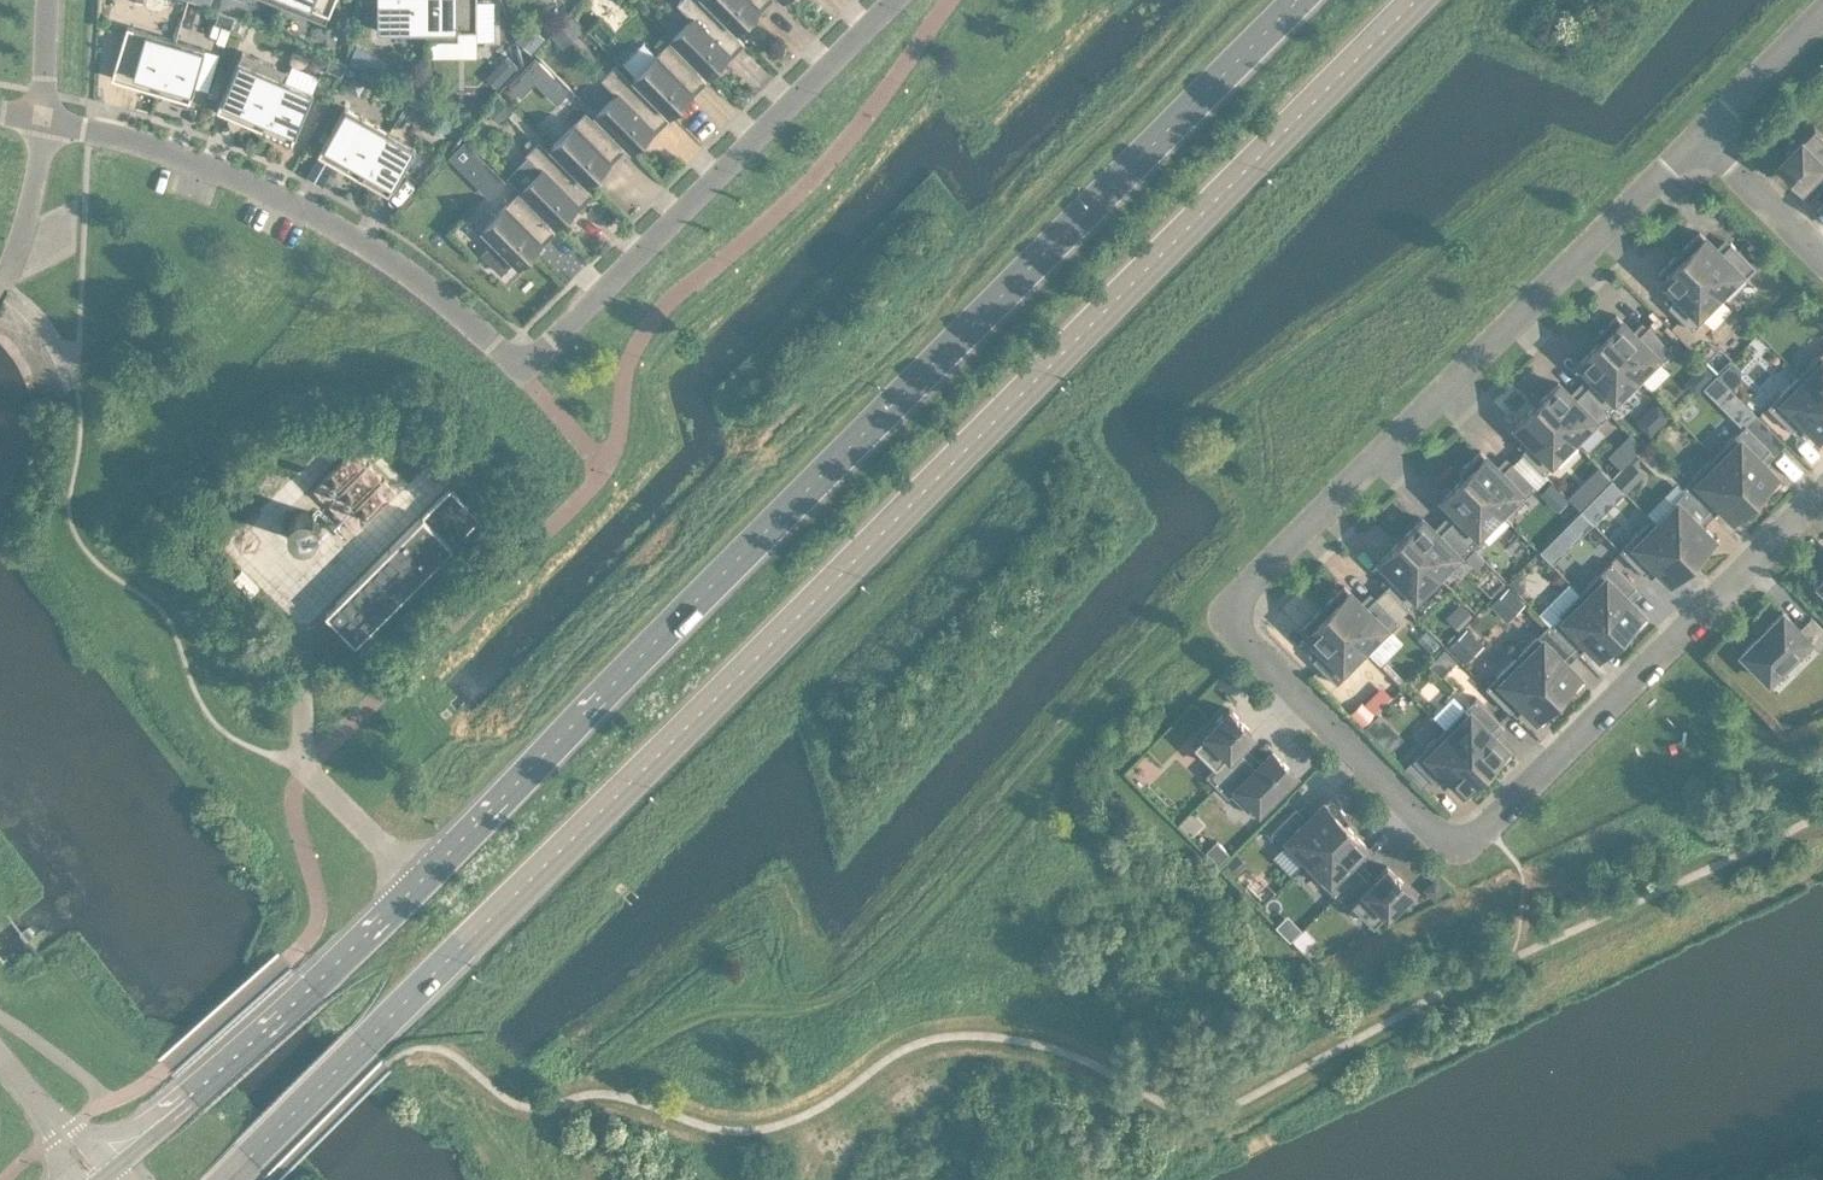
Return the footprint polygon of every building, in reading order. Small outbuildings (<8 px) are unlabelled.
[(278,4),(325,23),(334,0),(280,0),(278,4)] [(425,30),(426,30),(426,0),(376,0),(376,30),(425,30)] [(425,30),(425,40),(458,40),(458,30),(477,30),(477,15),(477,0),(426,0),(426,30),(425,30)] [(741,41),(700,0),(679,0),(677,3),(692,18),(671,39),(707,75),(741,41)] [(766,0),(707,0),(736,29),(766,0)] [(219,10),(215,22),(230,28),(234,16),(219,10)] [(517,16),(511,23),(517,37),(515,38),(531,52),(545,37),(529,23),(527,25),(517,16)] [(565,20),(555,30),(569,43),(578,32),(565,20)] [(160,92),(161,87),(175,40),(127,25),(113,72),(143,81),(141,86),(160,92)] [(161,87),(172,90),(169,100),(186,105),(186,106),(187,106),(205,49),(175,40),(161,87)] [(669,113),(704,79),(667,42),(655,55),(643,43),(621,64),(669,113)] [(356,46),(348,62),(385,80),(393,64),(356,46)] [(263,130),(266,125),(265,125),(284,80),(285,80),(289,71),(242,51),(219,105),(248,117),(245,122),(263,130)] [(331,56),(325,67),(341,74),(346,63),(331,56)] [(534,56),(508,83),(521,96),(547,69),(534,56)] [(505,58),(495,67),(506,77),(515,68),(505,58)] [(655,128),(666,117),(614,65),(601,78),(616,93),(595,114),(631,151),(655,128)] [(213,79),(208,93),(216,96),(222,82),(213,79)] [(265,125),(266,125),(276,129),(273,134),(291,142),(313,92),(285,80),(284,80),(265,125)] [(498,95),(485,110),(499,123),(512,108),(498,95)] [(361,179),(364,174),(388,131),(344,106),(320,149),(347,165),(345,169),(361,179)] [(587,182),(621,148),(585,111),(550,145),(587,182)] [(1822,174),(1822,135),(1814,125),(1778,161),(1800,183),(1816,167),(1822,174)] [(364,174),(374,179),(371,184),(388,194),(404,166),(410,170),(420,153),(414,149),(415,147),(388,131),(364,174)] [(590,192),(539,140),(525,153),(528,157),(507,177),(556,226),(590,192)] [(464,141),(449,157),(489,196),(504,180),(464,141)] [(405,182),(397,190),(405,198),(413,190),(405,182)] [(518,264),(552,230),(516,193),(482,227),(495,240),(482,253),(500,272),(514,259),(518,264)] [(1699,231),(1678,252),(1723,298),(1755,267),(1731,242),(1720,253),(1699,231)] [(1751,239),(1745,246),(1755,256),(1761,250),(1751,239)] [(1723,298),(1678,252),(1657,274),(1678,295),(1668,305),(1692,330),(1723,298)] [(1594,337),(1599,342),(1600,341),(1640,382),(1672,350),(1647,326),(1637,336),(1616,315),(1594,337)] [(1595,378),(1584,388),(1609,413),(1640,382),(1600,341),(1599,342),(1578,362),(1595,378)] [(1799,374),(1822,399),(1822,350),(1799,374)] [(1704,362),(1699,367),(1711,379),(1715,374),(1704,362)] [(1728,364),(1718,374),(1727,384),(1737,374),(1728,364)] [(1799,374),(1767,406),(1792,430),(1802,420),(1822,441),(1822,399),(1799,374)] [(1558,382),(1537,404),(1572,439),(1577,445),(1609,413),(1584,388),(1574,399),(1558,382)] [(1572,439),(1537,404),(1515,425),(1531,441),(1521,451),(1543,473),(1554,463),(1551,460),(1572,439)] [(1745,424),(1714,455),(1754,496),(1754,497),(1759,502),(1781,480),(1759,459),(1770,448),(1745,424)] [(313,488),(325,500),(365,460),(354,448),(313,488)] [(1641,448),(1635,453),(1656,473),(1664,477),(1673,485),(1677,482),(1641,448)] [(1458,472),(1463,477),(1464,476),(1499,512),(1498,512),(1504,518),(1536,486),(1511,461),(1501,471),(1480,450),(1458,472)] [(1682,487),(1684,490),(1685,489),(1707,511),(1717,501),(1733,517),(1754,497),(1754,496),(1714,455),(1682,487)] [(369,463),(328,503),(340,515),(381,475),(369,463)] [(325,612),(355,642),(493,505),(463,475),(325,612)] [(1458,514),(1448,524),(1470,546),(1481,535),(1478,533),(1498,512),(1499,512),(1464,476),(1463,477),(1442,497),(1458,514)] [(344,519),(355,531),(396,490),(384,478),(344,519)] [(1550,482),(1539,493),(1546,500),(1557,488),(1550,482)] [(1677,502),(1657,523),(1656,523),(1691,559),(1713,537),(1696,521),(1707,511),(1685,489),(1684,490),(1674,500),(1677,502)] [(1574,490),(1567,497),(1580,510),(1587,503),(1574,490)] [(1587,503),(1580,510),(1593,523),(1603,513),(1590,499),(1587,503)] [(1580,510),(1571,519),(1584,532),(1593,523),(1580,510)] [(310,514),(308,513),(307,512),(304,512),(302,511),(300,511),(297,512),(295,513),(293,514),(291,516),(290,518),(288,520),(288,522),(287,524),(287,527),(287,529),(288,532),(289,534),(291,536),(292,537),(294,539),(296,540),(299,541),(301,541),(303,541),(306,540),(308,539),(310,538),(312,537),(314,535),(315,533),(316,531),(316,528),(317,526),(316,524),(316,521),(315,519),(314,517),(312,515),(310,514)] [(1422,518),(1401,539),(1436,575),(1457,554),(1460,556),(1470,546),(1448,524),(1438,534),(1422,518)] [(1656,523),(1657,523),(1653,519),(1621,551),(1644,574),(1654,564),(1670,580),(1691,559),(1656,523)] [(1436,575),(1401,539),(1379,560),(1396,576),(1385,587),(1407,609),(1418,598),(1415,595),(1436,575)] [(1472,550),(1465,558),(1475,568),(1483,560),(1472,550)] [(1611,561),(1579,592),(1620,633),(1619,634),(1624,639),(1646,617),(1625,596),(1635,586),(1611,561)] [(1343,585),(1323,606),(1368,652),(1400,621),(1375,596),(1365,607),(1343,585)] [(1508,586),(1490,605),(1506,621),(1525,602),(1508,586)] [(1579,592),(1548,624),(1572,648),(1583,638),(1599,654),(1619,634),(1620,633),(1579,592)] [(1368,652),(1323,606),(1301,628),(1322,649),(1312,659),(1336,684),(1368,652)] [(1464,607),(1451,620),(1459,629),(1473,615),(1464,607)] [(1782,611),(1741,652),(1768,680),(1808,640),(1818,650),(1822,646),(1822,630),(1810,617),(1799,628),(1782,611)] [(1548,624),(1517,655),(1562,701),(1583,680),(1562,658),(1572,648),(1548,624)] [(1467,628),(1449,646),(1465,662),(1483,644),(1467,628)] [(1444,649),(1428,664),(1441,677),(1456,661),(1444,649)] [(1562,701),(1517,655),(1485,687),(1509,711),(1520,701),(1541,722),(1562,701)] [(1475,697),(1444,728),(1489,774),(1510,753),(1489,731),(1500,721),(1475,697)] [(1362,701),(1350,712),(1363,725),(1375,713),(1362,701)] [(1205,774),(1216,785),(1245,756),(1235,745),(1250,730),(1228,708),(1193,743),(1214,765),(1205,774)] [(1489,774),(1444,728),(1405,766),(1423,784),(1430,777),(1436,784),(1447,774),(1468,795),(1489,774)] [(1245,756),(1216,785),(1227,796),(1230,793),(1252,814),(1276,790),(1280,795),(1295,779),(1291,775),(1293,773),(1272,751),(1256,767),(1245,756)] [(1270,831),(1304,864),(1344,824),(1345,824),(1350,819),(1328,797),(1302,824),(1290,812),(1270,831)] [(1335,896),(1338,893),(1359,871),(1349,861),(1365,845),(1345,824),(1344,824),(1304,864),(1335,896)] [(1216,840),(1206,851),(1217,863),(1228,852),(1216,840)] [(1359,871),(1338,893),(1349,904),(1351,902),(1372,923),(1408,887),(1386,866),(1370,882),(1359,871)] [(1429,883),(1429,895),(1434,901),(1447,889),(1435,877),(1429,883)]
